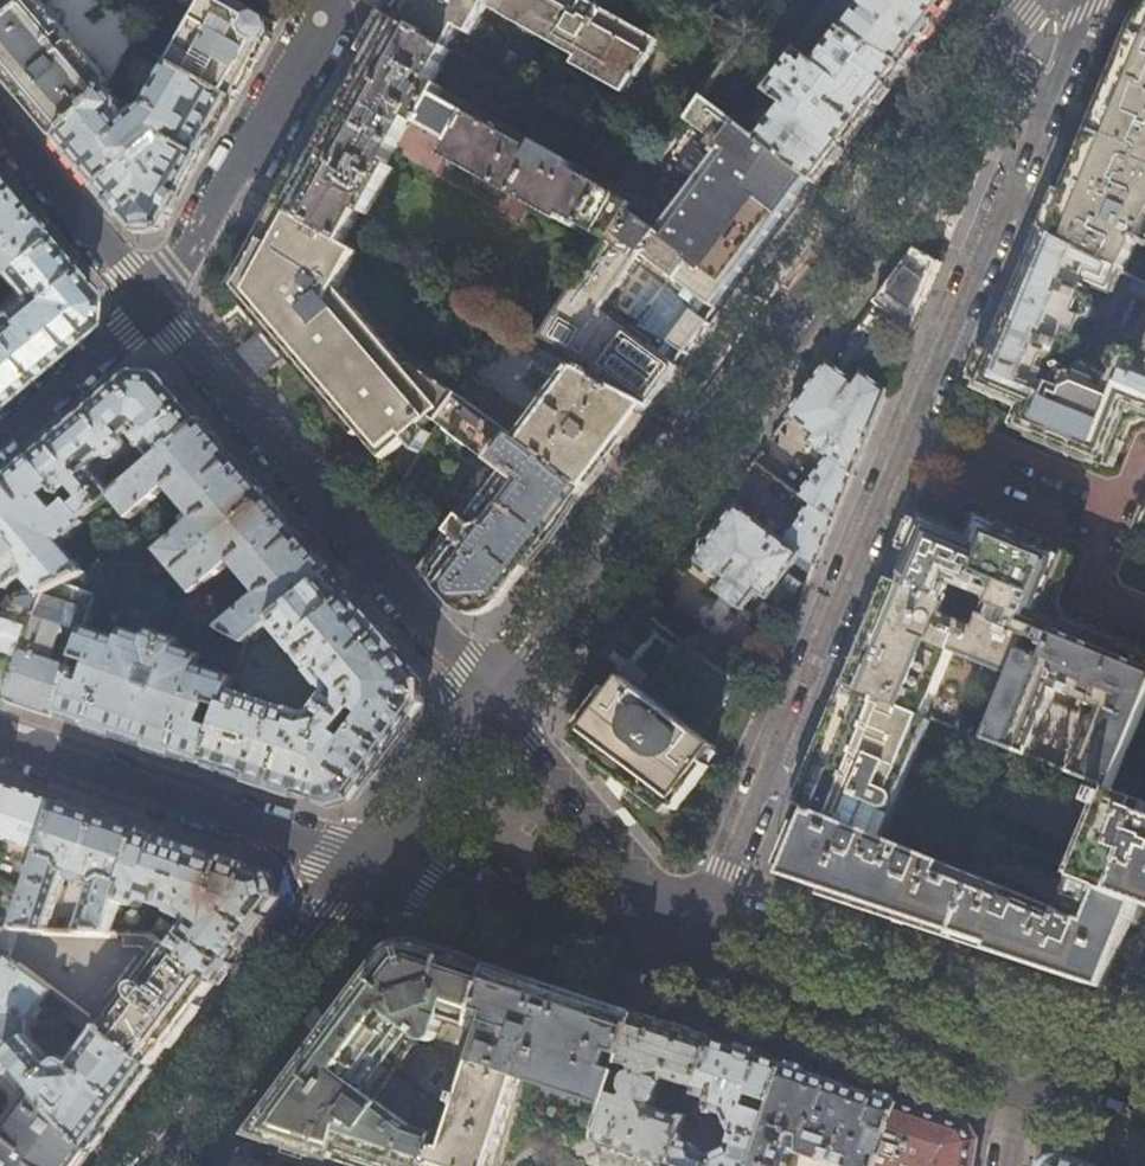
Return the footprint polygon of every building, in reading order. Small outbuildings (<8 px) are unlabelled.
[(0,23),(0,73),(33,112),(55,138),(92,101),(103,84),(106,79),(45,6),(48,0),(25,0),(0,23)] [(10,5),(5,0),(0,0),(0,23),(25,0),(15,0),(10,5)] [(260,36),(269,34),(270,34),(272,32),(270,31),(266,19),(267,16),(238,0),(204,0),(170,61),(235,97),(236,96),(234,94),(231,86),(242,67),(260,36)] [(383,13),(447,48),(458,29),(471,36),(487,7),(576,57),(572,65),(625,93),(635,76),(638,78),(659,40),(587,0),(390,0),(383,13)] [(705,8),(710,0),(690,0),(705,8)] [(831,23),(842,8),(831,1),(833,0),(792,0),(831,23)] [(841,28),(904,65),(931,29),(953,0),(862,0),(841,28)] [(451,51),(447,48),(383,13),(361,52),(369,57),(359,75),(319,148),(306,172),(297,167),(276,205),(281,208),(309,223),(345,242),(361,213),(367,216),(393,169),(387,166),(412,120),(453,143),(445,157),(606,245),(630,209),(633,204),(574,171),(577,165),(539,145),(535,152),(437,98),(442,88),(433,83),(451,51)] [(1123,272),(1136,246),(1143,249),(1144,244),(1144,22),(1139,35),(1121,77),(1086,162),(1071,197),(1060,191),(1044,231),(1123,272)] [(885,91),(904,65),(841,28),(817,60),(800,49),(769,91),(786,103),(759,139),(809,178),(816,183),(835,157),(885,91)] [(110,88),(103,84),(92,101),(55,138),(70,156),(101,191),(133,230),(162,227),(168,217),(182,191),(199,162),(222,120),(235,97),(170,61),(147,101),(138,108),(143,114),(126,127),(116,114),(122,109),(122,101),(110,88)] [(787,206),(809,178),(759,139),(704,98),(690,120),(712,136),(704,146),(716,155),(658,229),(634,213),(630,209),(606,245),(536,347),(568,364),(648,406),(668,380),(678,366),(676,364),(655,347),(659,343),(632,322),(631,323),(629,323),(627,323),(626,323),(625,323),(624,323),(623,325),(602,311),(642,254),(712,306),(718,299),(787,206)] [(34,223),(0,183),(0,253),(34,223)] [(345,242),(309,223),(281,208),(261,246),(238,287),(253,304),(269,323),(265,327),(288,355),(293,351),(326,389),(376,448),(386,459),(435,418),(441,422),(459,392),(412,360),(406,364),(341,286),(360,250),(345,242)] [(0,253),(0,277),(12,292),(0,302),(0,389),(37,358),(86,316),(88,287),(66,261),(34,223),(0,253)] [(1092,465),(1094,462),(1107,467),(1108,466),(1113,468),(1124,442),(1122,441),(1130,424),(1144,419),(1144,365),(1142,364),(1136,355),(1123,350),(1124,347),(1120,338),(1114,336),(1115,333),(1101,327),(1100,330),(1094,327),(1086,330),(1083,336),(1079,334),(1086,320),(1092,316),(1095,310),(1092,305),(1095,300),(1078,293),(1083,281),(1113,293),(1123,272),(1044,231),(1041,229),(1018,288),(993,353),(982,348),(968,380),(976,383),(973,390),(1018,409),(1011,426),(1016,428),(1015,429),(1029,435),(1027,438),(1051,447),(1050,449),(1056,452),(1068,457),(1069,455),(1092,465)] [(875,302),(913,329),(940,263),(915,249),(875,302)] [(691,313),(695,308),(705,316),(712,306),(642,254),(602,311),(623,325),(624,323),(625,323),(626,323),(627,323),(629,323),(631,323),(632,322),(659,343),(655,347),(676,364),(683,354),(667,343),(671,338),(682,347),(702,321),(691,313)] [(1144,296),(1144,284),(1137,280),(1133,290),(1144,296)] [(712,322),(705,316),(695,308),(691,313),(702,321),(704,323),(710,324),(712,322)] [(255,373),(281,360),(267,331),(241,343),(255,373)] [(682,347),(671,338),(667,343),(683,354),(686,356),(688,354),(686,351),(682,347)] [(802,495),(811,502),(834,519),(873,423),(887,390),(883,386),(863,373),(856,383),(837,370),(829,363),(810,388),(788,417),(813,435),(809,442),(830,457),(802,495)] [(629,432),(648,406),(568,364),(527,416),(470,374),(459,392),(586,489),(629,432)] [(89,407),(31,457),(63,496),(73,487),(82,499),(73,508),(84,521),(112,497),(116,494),(99,474),(129,449),(130,447),(131,444),(129,440),(128,437),(133,433),(156,460),(202,420),(178,392),(162,373),(132,371),(89,407)] [(586,489),(459,392),(441,422),(469,443),(499,465),(422,569),(453,605),(500,604),(518,580),(568,513),(586,489)] [(202,420),(156,460),(116,494),(112,497),(129,518),(167,487),(193,519),(156,551),(192,594),(232,561),(258,592),(218,627),(246,645),(270,625),(331,572),(309,546),(233,457),(202,420)] [(31,457),(0,483),(0,583),(9,593),(23,581),(36,596),(42,594),(62,585),(85,573),(63,547),(88,527),(84,521),(73,508),(63,496),(31,457)] [(823,544),(834,519),(811,502),(783,540),(736,507),(718,531),(695,560),(722,580),(715,590),(742,610),(756,591),(767,599),(798,555),(814,566),(823,544)] [(904,552),(892,582),(897,584),(898,581),(947,601),(955,583),(964,587),(967,581),(981,586),(986,574),(995,577),(993,583),(997,590),(1000,591),(989,618),(1030,635),(1051,644),(1052,644),(1065,615),(1064,614),(1058,600),(1065,583),(1066,584),(1076,557),(1071,555),(1072,554),(1058,548),(1059,545),(1022,529),(994,518),(993,521),(980,516),(979,517),(974,515),(968,532),(922,513),(919,521),(911,517),(908,525),(898,549),(904,552)] [(331,572),(270,625),(329,692),(314,711),(304,713),(231,690),(226,707),(218,728),(205,766),(268,787),(326,806),(341,801),(355,797),(368,779),(412,721),(422,707),(421,678),(331,572)] [(897,584),(892,582),(888,580),(882,595),(879,594),(879,596),(881,597),(873,617),(870,616),(870,617),(872,618),(864,638),(861,637),(861,639),(863,640),(855,660),(852,659),(852,661),(854,661),(845,684),(926,715),(954,652),(1013,676),(1023,651),(1030,635),(989,618),(983,616),(962,607),(947,601),(898,581),(897,584)] [(62,585),(42,594),(8,700),(22,705),(48,713),(59,717),(71,680),(78,660),(89,629),(99,598),(62,585)] [(36,596),(14,601),(1,639),(0,639),(0,697),(8,700),(42,594),(36,596)] [(966,598),(962,607),(983,616),(986,609),(983,604),(966,598)] [(1051,644),(1044,660),(1023,651),(1013,676),(987,739),(1017,750),(1029,755),(1033,747),(1036,747),(1040,736),(1038,734),(1058,688),(1105,708),(1101,718),(1096,719),(1082,750),(1079,751),(1074,761),(1076,764),(1073,772),(1113,787),(1144,705),(1144,647),(1121,637),(1122,635),(1113,631),(1105,628),(1104,628),(1103,630),(1065,615),(1052,644),(1051,644)] [(89,629),(78,660),(91,665),(85,684),(71,680),(59,717),(129,740),(205,766),(218,728),(203,722),(210,701),(226,707),(231,690),(236,676),(200,664),(203,655),(180,647),(182,640),(156,631),(157,624),(153,623),(148,637),(125,630),(121,639),(89,629)] [(623,798),(651,820),(665,802),(673,808),(680,813),(722,753),(733,762),(759,699),(681,640),(665,662),(652,678),(630,662),(608,690),(575,734),(607,759),(636,781),(623,798)] [(930,716),(926,715),(845,684),(842,683),(818,741),(793,802),(809,808),(871,833),(882,807),(884,807),(887,806),(889,804),(889,798),(886,795),(897,768),(905,771),(930,716)] [(1058,907),(942,862),(871,833),(809,808),(799,832),(788,859),(783,876),(901,916),(959,935),(1006,950),(1025,956),(1106,983),(1138,897),(1144,899),(1144,705),(1113,787),(1073,772),(1029,755),(1017,750),(992,812),(1083,847),(1058,907)] [(9,787),(0,784),(0,819),(9,787)] [(9,787),(0,819),(0,880),(30,892),(57,803),(26,793),(9,787)] [(104,818),(57,803),(30,892),(18,930),(50,931),(58,907),(70,911),(76,891),(65,887),(70,872),(79,870),(77,875),(77,878),(79,881),(82,883),(86,883),(90,882),(92,878),(92,875),(96,874),(99,880),(97,881),(83,923),(71,920),(67,932),(111,933),(121,902),(142,831),(104,818)] [(142,831),(121,902),(134,906),(139,905),(142,902),(143,900),(182,913),(182,912),(184,911),(191,913),(192,918),(170,948),(216,983),(253,934),(278,901),(274,888),(270,874),(213,855),(142,831)] [(18,930),(30,892),(0,880),(0,929),(18,930)] [(170,948),(152,934),(127,933),(127,945),(139,945),(153,955),(100,1027),(153,1067),(170,1045),(216,983),(170,948)] [(383,957),(373,970),(279,1096),(251,1133),(349,1165),(423,1165),(490,966),(443,950),(424,944),(413,943),(401,946),(392,950),(383,957)] [(6,958),(10,960),(15,949),(0,948),(0,958),(6,958)] [(6,1054),(14,1064),(89,1152),(113,1120),(124,1106),(153,1067),(100,1027),(89,1018),(83,1027),(94,1036),(73,1063),(70,1060),(65,1060),(63,1060),(58,1063),(34,1036),(31,1018),(51,990),(10,960),(6,958),(0,958),(0,1047),(6,1054)] [(490,966),(423,1165),(490,1165),(521,1081),(608,1110),(612,1097),(618,1076),(606,1072),(612,1056),(623,1059),(637,1015),(570,992),(490,966)] [(612,1097),(608,1110),(597,1144),(663,1165),(671,1165),(680,1141),(683,1130),(688,1117),(694,1097),(713,1040),(674,1027),(637,1015),(623,1059),(621,1068),(636,1072),(637,1076),(632,1077),(630,1079),(625,1094),(625,1097),(629,1100),(627,1101),(612,1097)] [(713,1040),(694,1097),(710,1102),(707,1110),(708,1113),(725,1118),(732,1136),(727,1153),(721,1155),(720,1153),(711,1156),(711,1158),(699,1155),(698,1146),(680,1141),(671,1165),(753,1165),(787,1065),(751,1053),(713,1040)] [(14,1064),(4,1073),(21,1094),(25,1091),(37,1094),(0,1142),(0,1165),(79,1165),(89,1152),(14,1064)] [(787,1065),(753,1165),(784,1165),(792,1143),(788,1142),(791,1128),(803,1132),(800,1151),(844,1165),(879,1165),(882,1158),(867,1154),(874,1133),(888,1137),(900,1102),(842,1083),(787,1065)] [(900,1102),(888,1137),(882,1158),(879,1165),(973,1165),(978,1140),(968,1125),(938,1115),(900,1102)] [(697,1120),(688,1117),(683,1130),(692,1133),(697,1120)] [(1062,1156),(1046,1165),(1093,1165),(1062,1156)]
